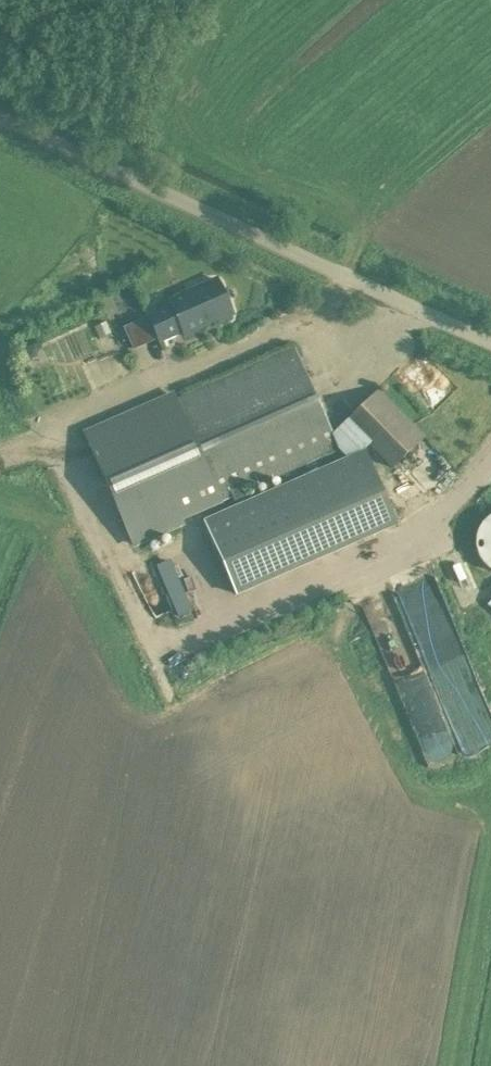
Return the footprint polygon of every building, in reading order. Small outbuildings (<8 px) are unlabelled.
[(233,313),(217,278),(170,299),(172,304),(148,314),(160,340),(183,330),(186,334),(233,313)] [(439,398),(464,375),(435,345),(411,369),(439,398)] [(238,506),(244,503),(243,499),(246,498),(243,490),(340,447),(334,432),(295,347),(177,400),(175,394),(86,433),(134,543),(183,521),(182,517),(233,495),(238,506)] [(379,388),(347,419),(394,467),(425,436),(379,388)] [(349,457),(244,503),(238,506),(205,520),(236,592),(397,522),(365,450),(362,451),(349,457)] [(478,555),(484,564),(490,568),(490,513),(487,515),(480,523),(476,533),(475,544),(478,555)] [(490,735),(490,701),(437,572),(405,585),(471,743),(490,735)] [(458,750),(419,647),(397,655),(436,758),(458,750)]
